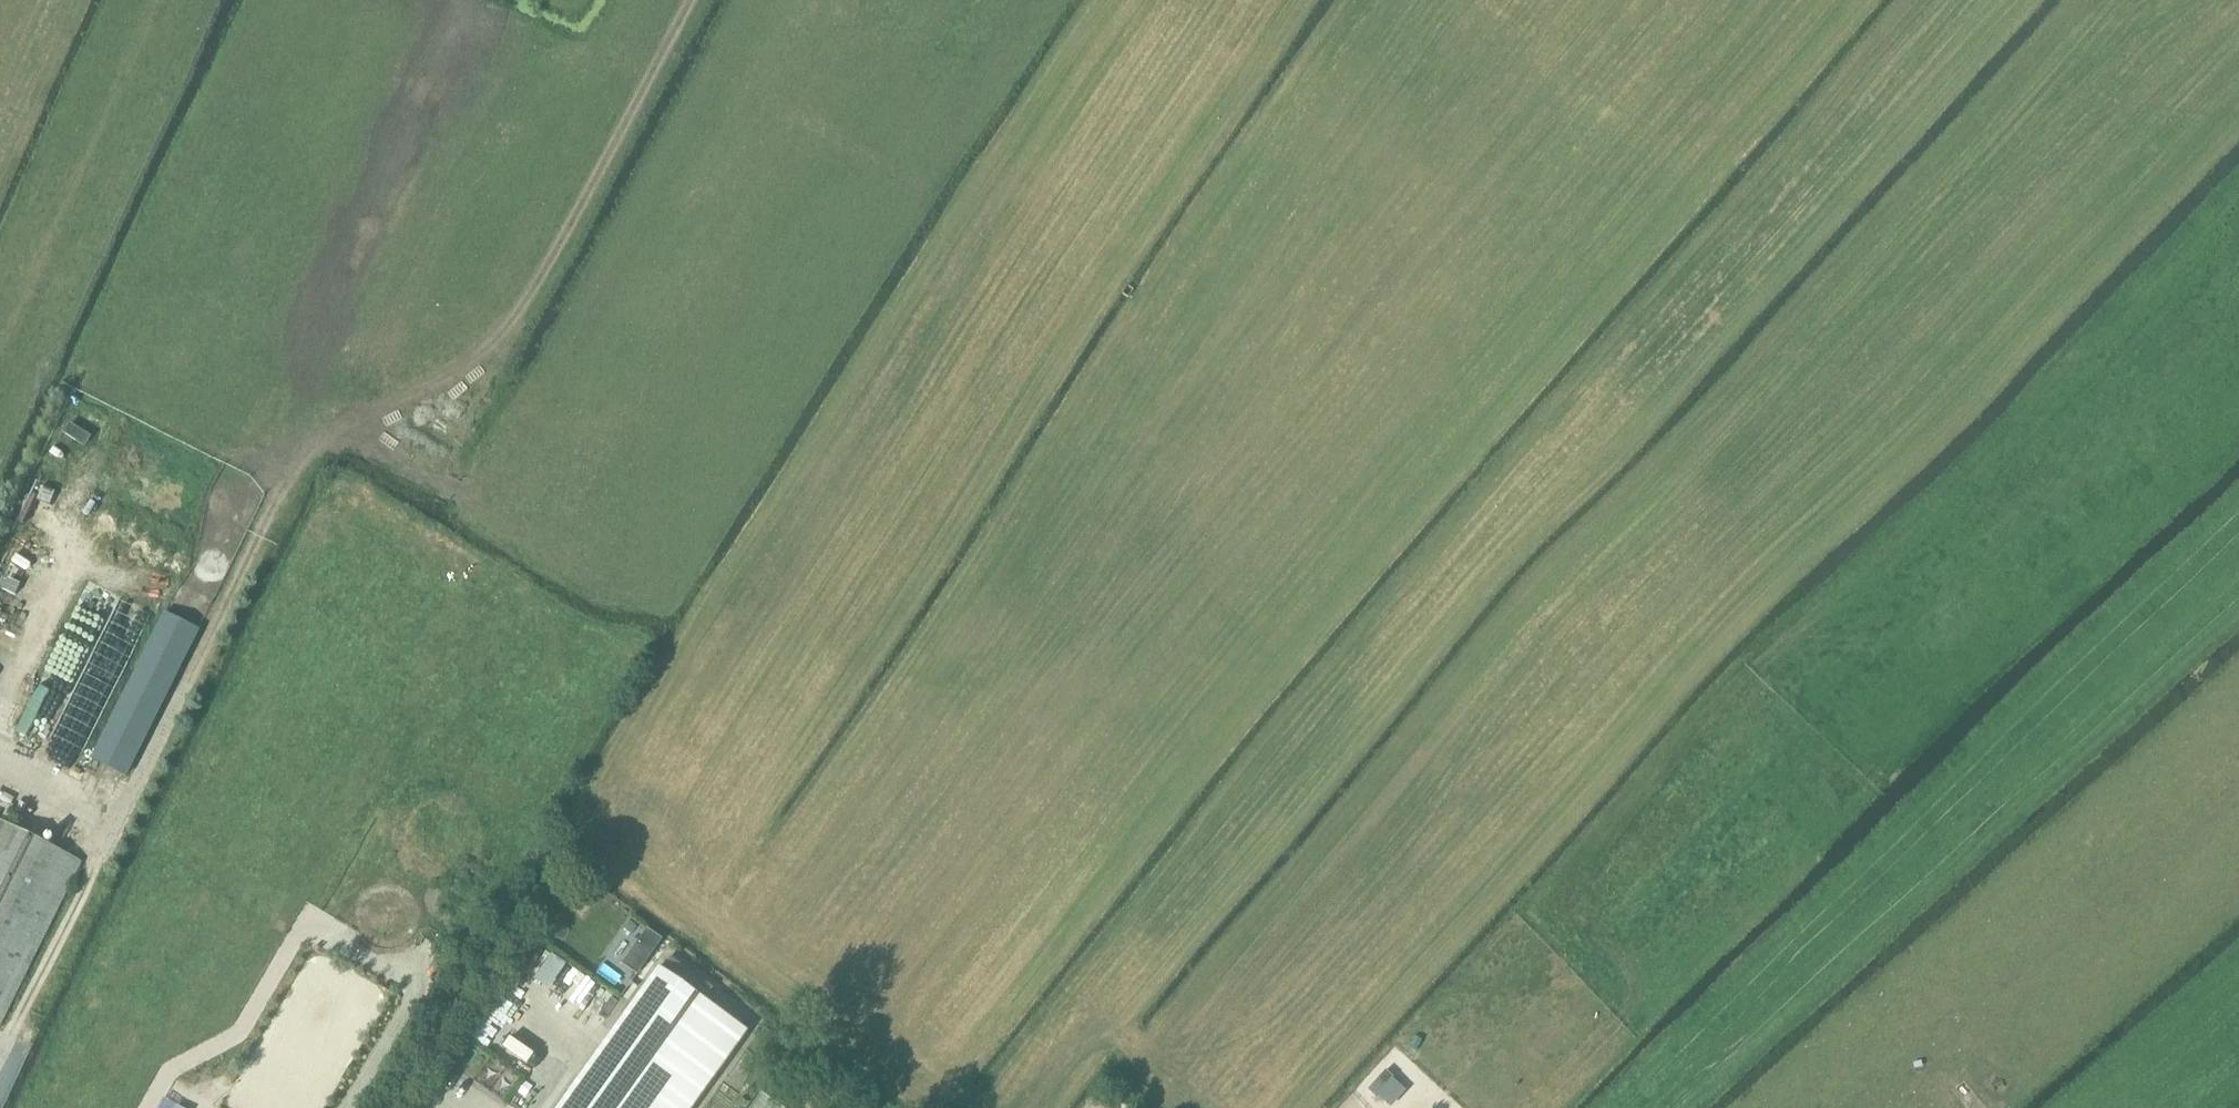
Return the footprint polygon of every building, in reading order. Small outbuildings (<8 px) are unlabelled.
[(167,615),(93,761),(124,776),(198,630),(167,615)] [(0,822),(10,826),(17,813),(7,808),(0,822)] [(83,863),(23,833),(10,826),(0,822),(0,821),(0,1031),(83,863)] [(623,964),(637,975),(663,939),(648,929),(623,964)] [(696,1103),(747,1031),(706,1002),(703,1000),(711,989),(668,958),(660,969),(560,1107),(692,1107),(696,1103)] [(525,1051),(529,1045),(520,1039),(516,1045),(525,1051)] [(774,1060),(767,1055),(761,1064),(767,1069),(774,1060)]
